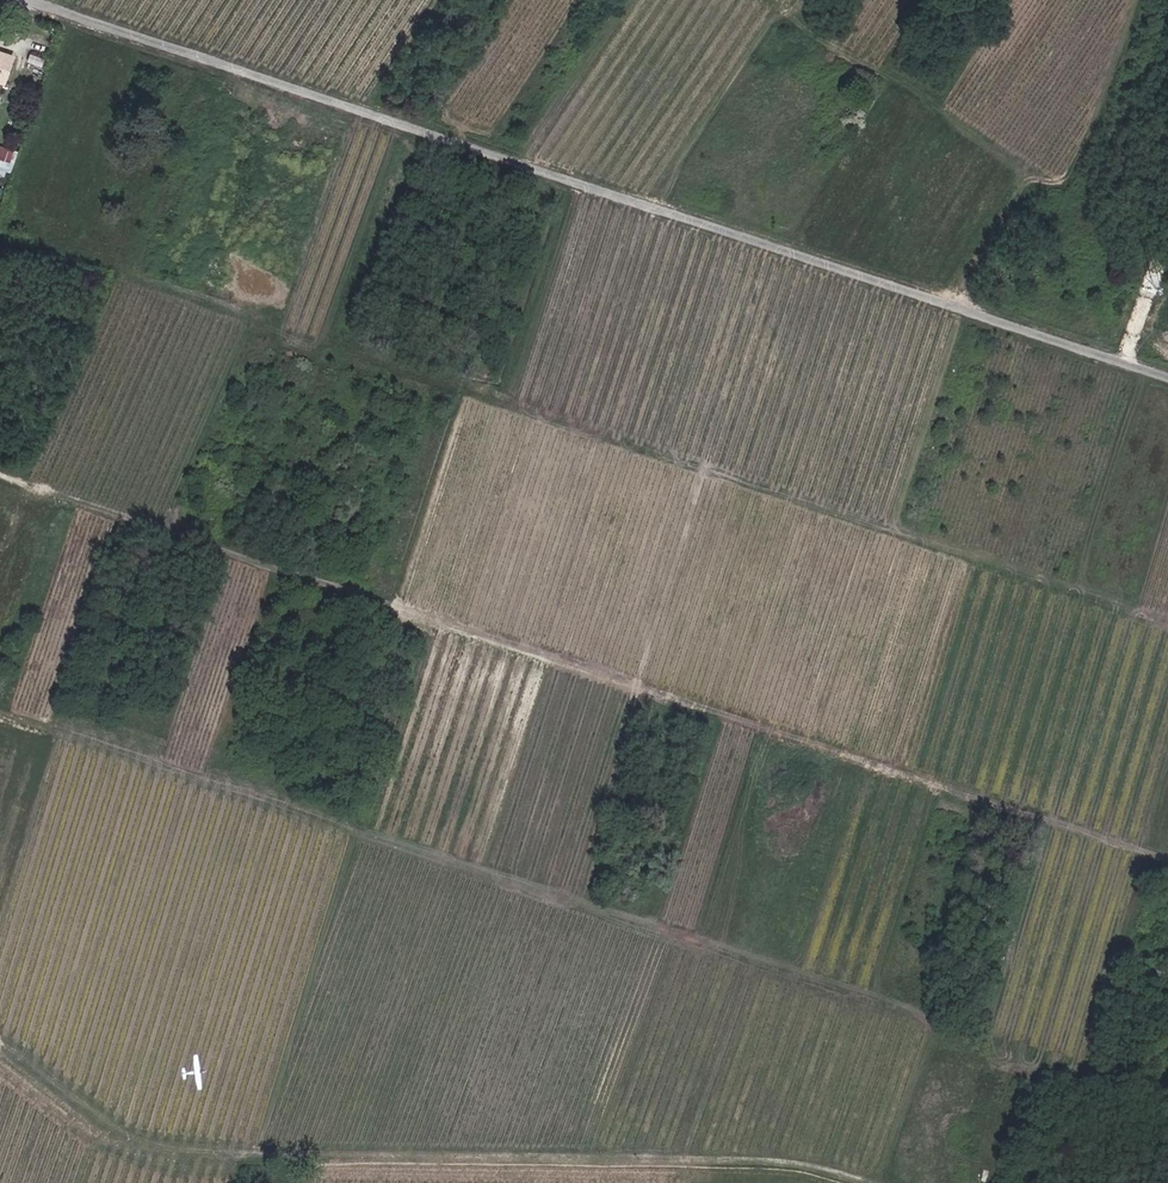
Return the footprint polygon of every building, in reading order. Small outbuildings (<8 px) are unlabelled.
[(0,154),(0,174),(8,177),(18,149),(3,144),(0,154)]
